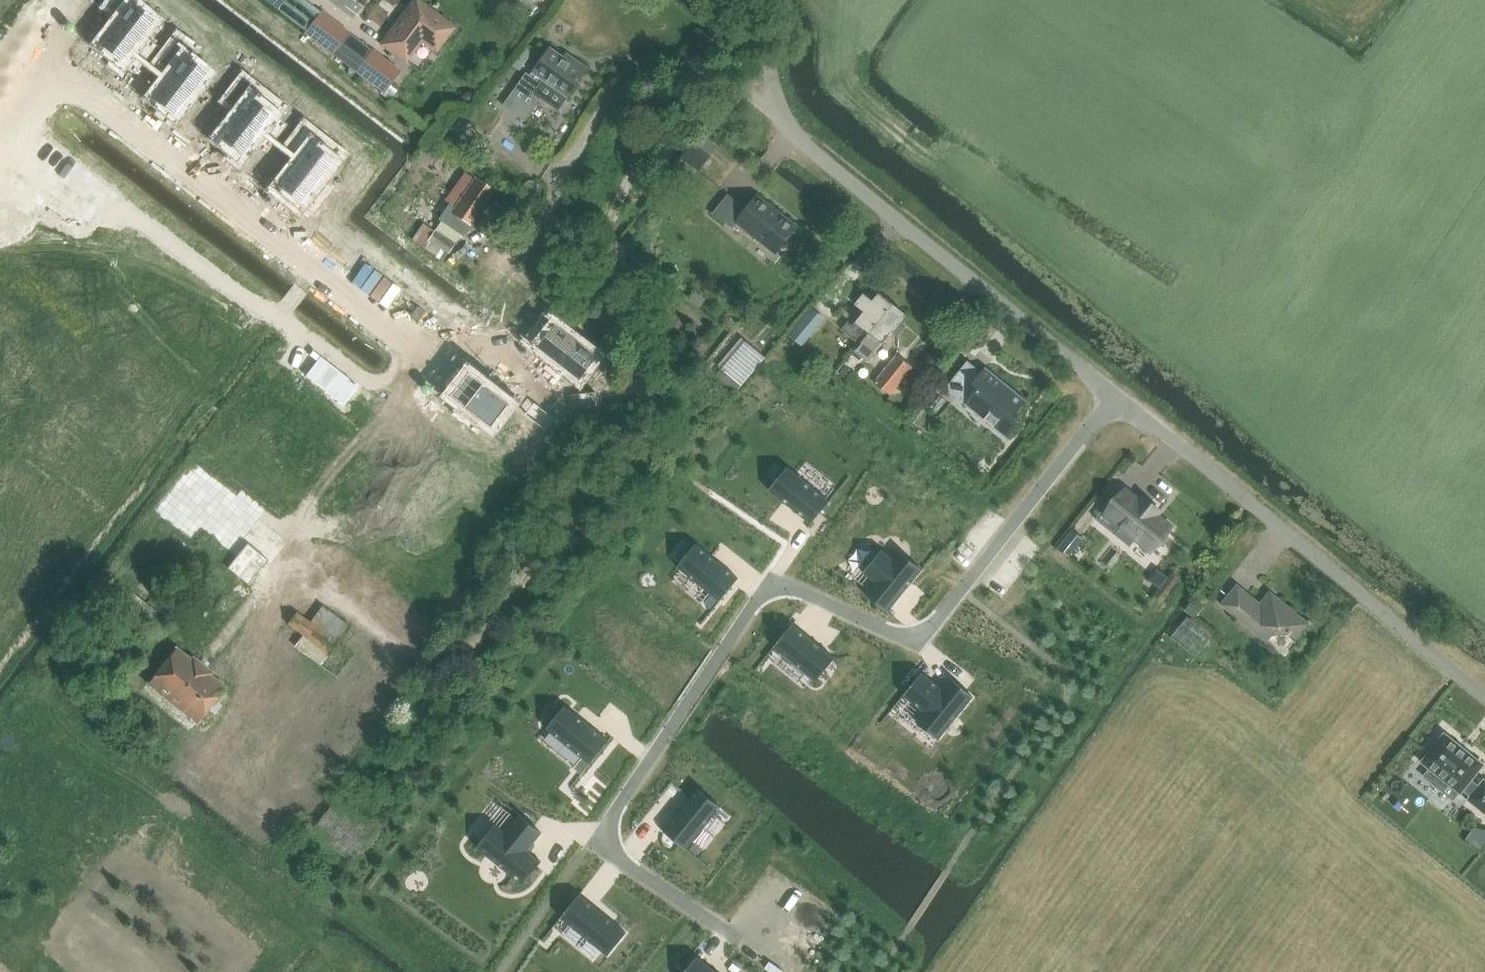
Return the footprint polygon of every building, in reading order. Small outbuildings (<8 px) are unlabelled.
[(98,43),(121,61),(125,56),(133,62),(145,46),(137,40),(153,20),(130,2),(132,0),(114,0),(109,6),(120,14),(98,43)] [(454,27),(418,0),(416,0),(383,43),(405,61),(422,38),(437,49),(454,27)] [(347,32),(319,11),(302,33),(330,54),(347,32)] [(172,68),(150,97),(173,115),(205,74),(182,56),(188,48),(177,40),(162,59),(172,68)] [(527,72),(504,106),(524,120),(525,121),(541,98),(560,111),(569,98),(589,68),(575,58),(572,62),(551,46),(533,72),(533,73),(531,75),(527,72)] [(398,70),(370,49),(353,71),(381,92),(398,70)] [(238,109),(216,137),(239,156),(255,135),(262,141),(275,126),(267,120),(277,107),(254,89),(259,83),(249,76),(245,82),(243,80),(227,100),(238,109)] [(299,156),(277,185),(282,189),(279,192),(292,202),(295,199),(300,203),(304,198),(312,204),(324,188),(316,182),(338,154),(303,128),(288,147),(299,156)] [(702,131),(682,155),(699,169),(719,145),(702,131)] [(462,237),(494,190),(474,176),(453,207),(449,204),(438,220),(462,237)] [(717,208),(713,213),(733,228),(738,222),(776,253),(797,227),(758,196),(747,209),(729,194),(717,208)] [(411,238),(423,247),(443,260),(455,243),(435,229),(434,231),(422,223),(411,238)] [(869,333),(893,304),(880,293),(874,301),(864,293),(856,303),(865,311),(854,325),(849,321),(843,328),(856,339),(864,329),(869,333)] [(892,332),(898,337),(905,328),(900,323),(907,314),(893,304),(869,333),(852,354),(860,361),(863,357),(865,359),(869,361),(892,332)] [(812,307),(795,328),(809,339),(826,318),(812,307)] [(556,321),(538,345),(579,376),(597,352),(556,321)] [(740,386),(765,357),(743,337),(717,366),(740,386)] [(875,382),(890,395),(911,368),(896,356),(875,382)] [(967,360),(944,388),(965,405),(1004,437),(1005,438),(1006,436),(1009,434),(1019,421),(1013,417),(1026,400),(985,366),(981,371),(967,360)] [(846,365),(840,373),(848,380),(855,372),(846,365)] [(458,388),(453,395),(467,406),(463,412),(477,423),(481,417),(494,427),(512,403),(471,372),(466,378),(465,378),(458,388)] [(598,390),(573,393),(574,407),(599,404),(598,390)] [(535,403),(526,414),(546,429),(555,418),(535,403)] [(189,479),(188,480),(222,507),(235,490),(201,463),(202,462),(196,457),(194,460),(200,464),(189,479)] [(788,466),(769,490),(801,515),(810,523),(811,524),(812,524),(830,501),(788,466)] [(175,496),(174,497),(209,524),(222,507),(188,480),(189,479),(183,474),(181,477),(186,482),(175,496)] [(1113,506),(1108,511),(1123,523),(1120,526),(1114,534),(1130,547),(1136,539),(1151,551),(1171,526),(1157,515),(1159,512),(1143,498),(1140,501),(1126,490),(1113,506)] [(162,513),(161,514),(196,541),(209,524),(174,497),(175,496),(170,491),(168,494),(173,499),(162,513)] [(149,530),(148,531),(182,558),(196,541),(161,514),(162,513),(157,508),(154,511),(160,516),(149,530)] [(1073,530),(1058,548),(1068,557),(1083,538),(1073,530)] [(354,543),(340,561),(363,580),(377,562),(364,551),(368,545),(365,543),(361,549),(354,543)] [(696,544),(677,567),(711,594),(718,600),(720,601),(739,578),(696,544)] [(883,550),(863,573),(875,582),(866,593),(865,594),(888,612),(889,611),(923,570),(900,551),(894,559),(883,550)] [(363,580),(359,586),(393,612),(392,614),(398,618),(400,615),(394,611),(405,597),(411,601),(413,598),(408,594),(412,588),(406,584),(411,578),(408,576),(403,582),(389,571),(394,565),(391,563),(386,569),(381,564),(385,558),(382,556),(378,562),(377,562),(363,580)] [(1296,638),(1308,624),(1270,592),(1260,604),(1238,585),(1222,604),(1267,641),(1280,625),(1296,638)] [(359,586),(346,603),(380,629),(379,631),(385,635),(387,632),(381,628),(392,614),(393,612),(359,586)] [(711,594),(705,603),(712,608),(718,600),(711,594)] [(1194,601),(1187,610),(1197,618),(1204,608),(1194,601)] [(346,603),(332,620),(367,646),(366,648),(371,652),(374,649),(368,645),(379,631),(380,629),(346,603)] [(1170,637),(1195,657),(1211,638),(1186,618),(1170,637)] [(332,620),(319,637),(354,664),(352,665),(358,669),(360,667),(355,662),(366,648),(367,646),(332,620)] [(793,624),(774,647),(775,647),(816,681),(835,658),(804,633),(794,625),(793,624)] [(319,637),(306,654),(340,681),(339,682),(345,686),(347,684),(341,679),(352,665),(354,664),(319,637)] [(922,672),(903,695),(924,712),(916,720),(916,721),(939,740),(939,739),(974,697),(951,678),(942,689),(922,672)] [(125,721),(121,727),(124,729),(128,723),(142,734),(144,736),(170,701),(153,688),(127,722),(125,721)] [(142,734),(138,740),(141,742),(145,737),(159,748),(161,749),(187,714),(170,701),(144,736),(142,734)] [(566,706),(547,728),(583,757),(575,768),(582,773),(582,774),(591,764),(609,741),(609,740),(566,706)] [(159,748),(155,753),(158,756),(162,750),(176,761),(178,762),(205,727),(187,714),(161,749),(159,748)] [(1421,762),(1427,766),(1430,769),(1425,776),(1439,787),(1444,780),(1461,794),(1464,791),(1471,796),(1468,799),(1484,813),(1484,780),(1479,786),(1471,780),(1483,765),(1444,733),(1421,762)] [(664,830),(664,831),(687,849),(721,807),(698,788),(664,830)] [(496,824),(477,847),(523,885),(542,862),(528,851),(543,833),(520,814),(519,815),(505,832),(496,824)] [(695,843),(690,849),(696,854),(701,848),(695,843)] [(580,894),(561,917),(562,918),(608,956),(627,933),(580,895),(580,894)] [(698,957),(697,956),(684,971),(717,971),(698,957)] [(729,968),(734,971),(739,971),(741,969),(734,963),(729,968)]
